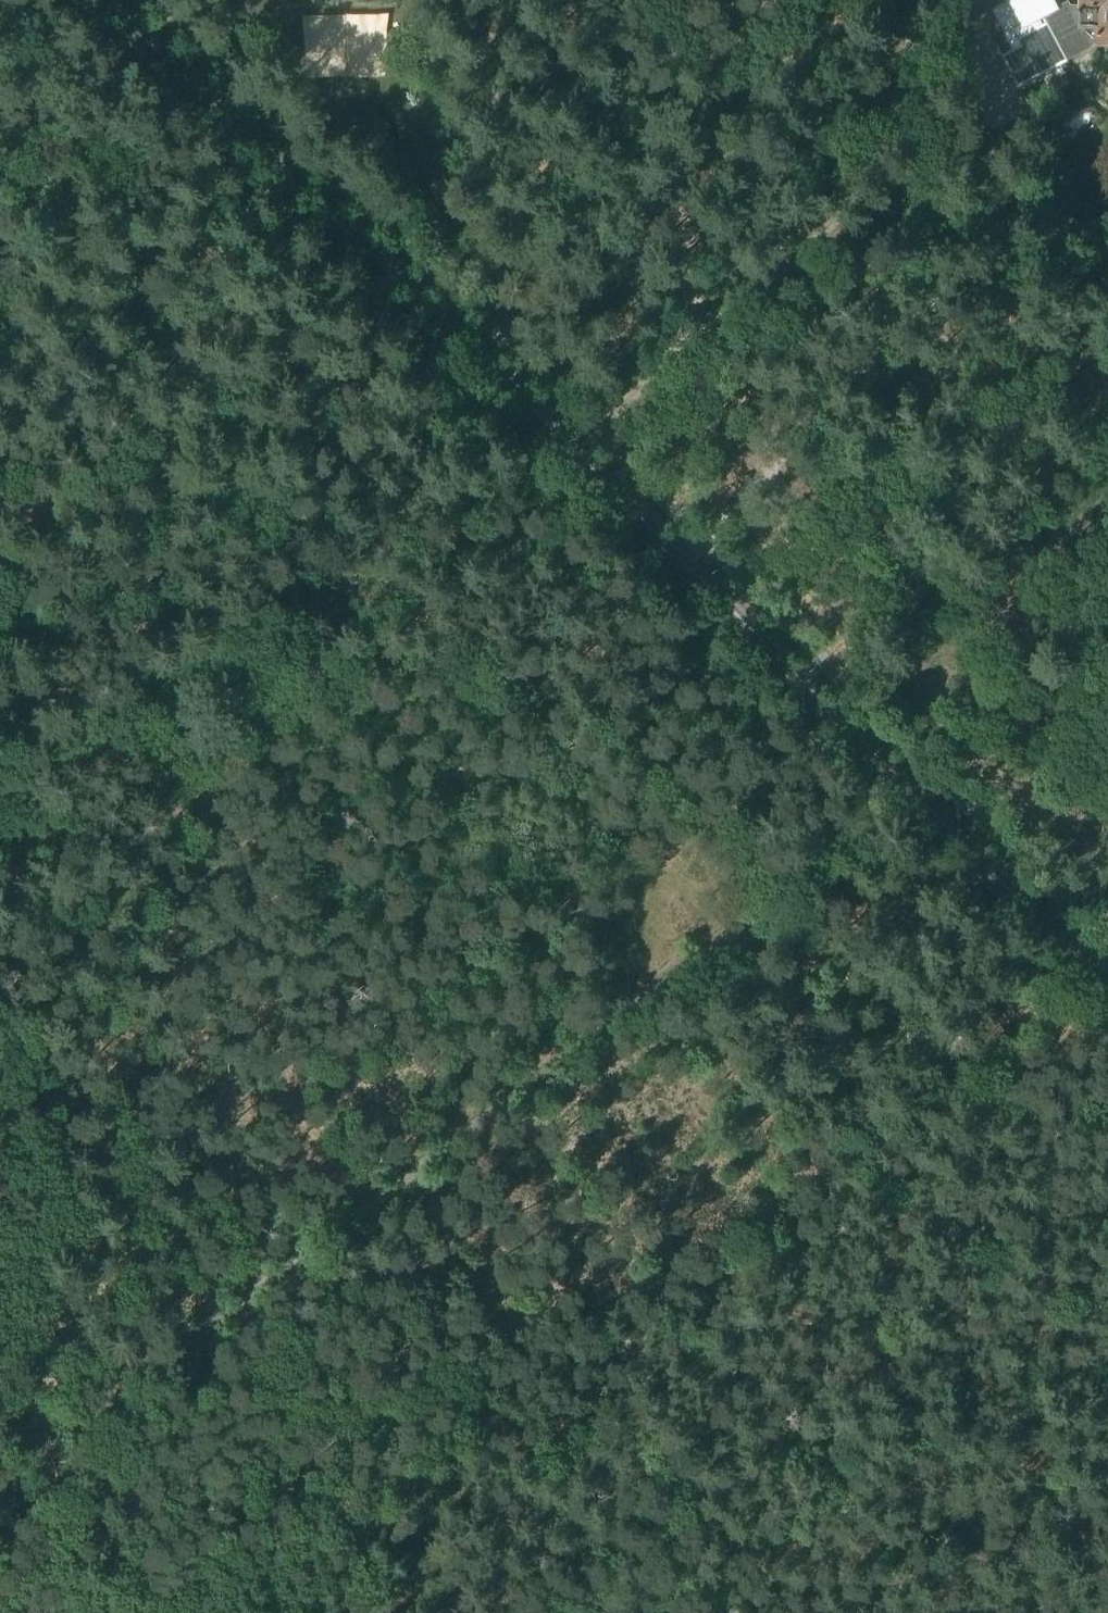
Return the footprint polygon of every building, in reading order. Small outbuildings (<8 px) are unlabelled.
[(1051,0),(1019,0),(1017,1),(1017,0),(1008,0),(1006,1),(1009,6),(997,13),(997,12),(995,13),(1017,53),(1005,59),(1020,88),(1070,61),(1069,60),(1068,61),(1058,42),(1045,18),(1057,11),(1051,0)] [(1082,9),(1107,10),(1107,0),(1082,0),(1082,9)] [(1082,9),(1070,8),(1068,4),(1065,6),(1078,31),(1081,29),(1098,30),(1097,46),(1107,46),(1107,10),(1082,9)] [(1058,42),(1078,31),(1065,6),(1057,11),(1045,18),(1058,42)]
